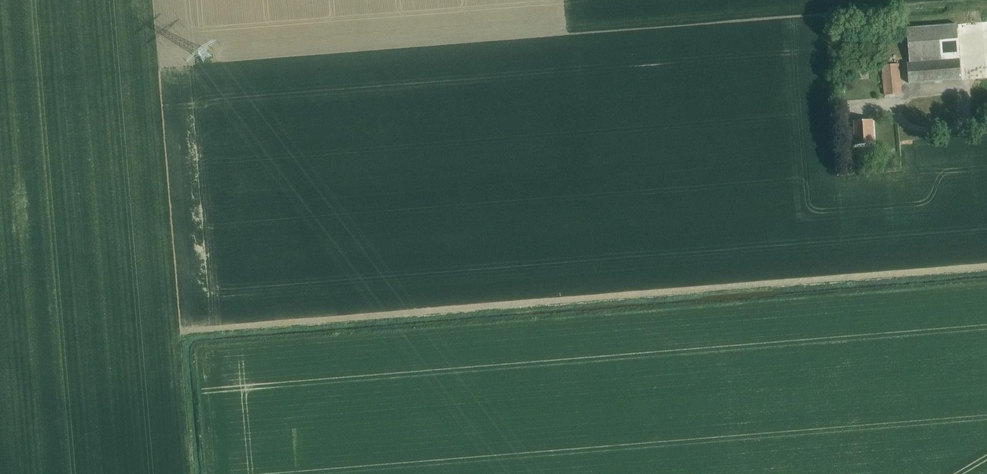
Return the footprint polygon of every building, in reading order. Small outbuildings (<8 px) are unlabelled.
[(907,28),(909,63),(907,64),(909,83),(961,79),(959,60),(957,24),(907,28)] [(882,66),(884,85),(885,96),(901,94),(899,64),(882,66)] [(855,139),(855,146),(874,144),(872,120),(853,121),(854,132),(846,132),(847,140),(855,139)]
